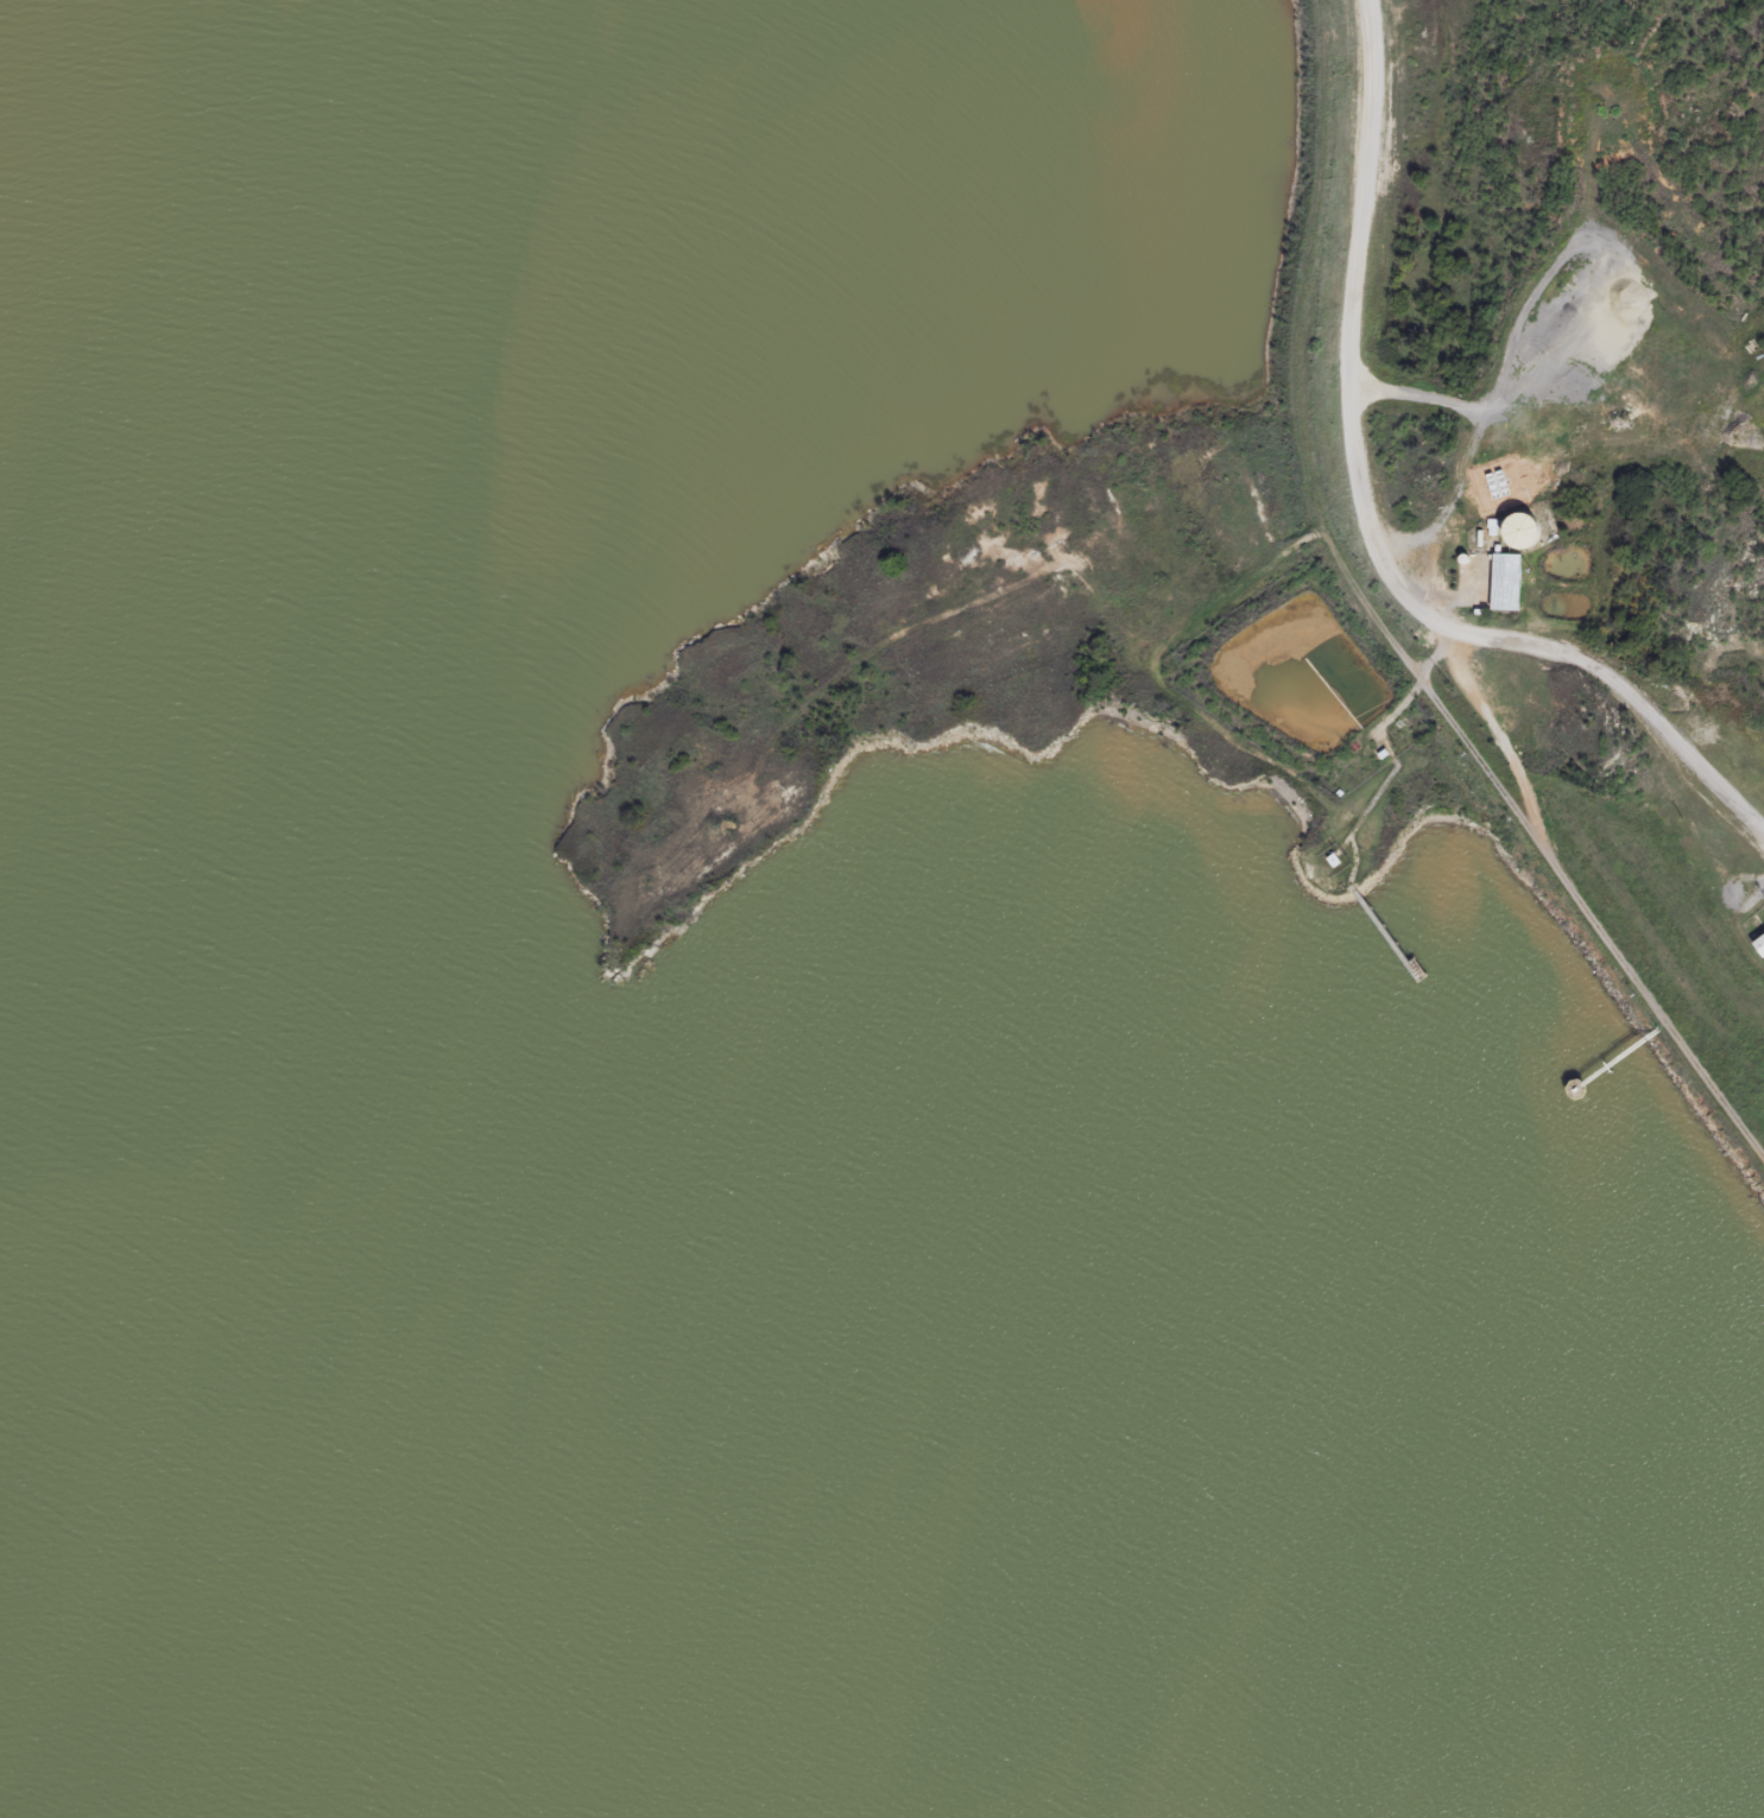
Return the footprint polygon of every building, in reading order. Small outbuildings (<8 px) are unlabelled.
[(1538,529),(1521,508),(1498,528),(1515,549),(1538,529)] [(1489,609),(1517,609),(1518,553),(1489,552),(1489,609)] [(1759,958),(1763,955),(1763,931),(1748,942),(1759,958)]
